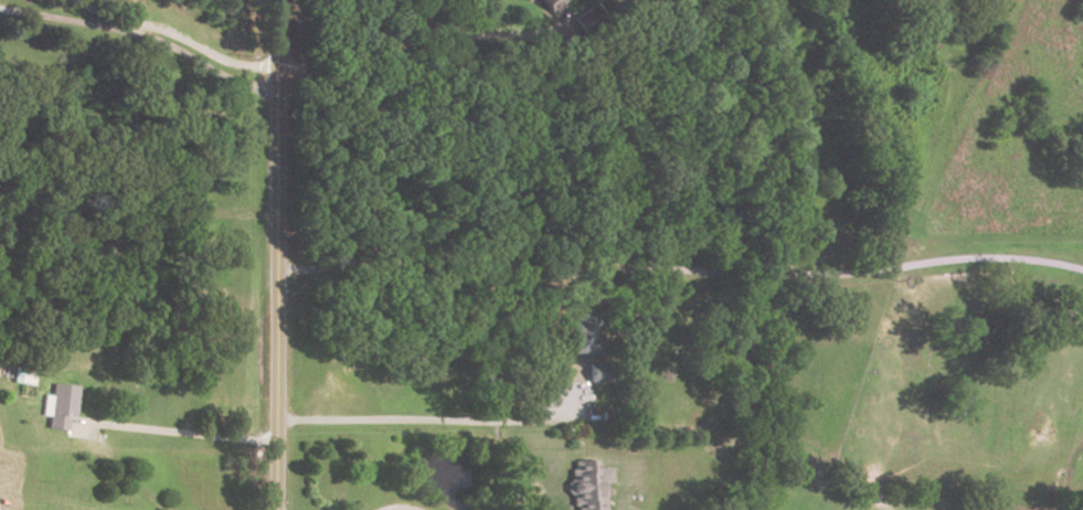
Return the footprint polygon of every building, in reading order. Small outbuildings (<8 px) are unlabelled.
[(544,15),(565,0),(532,0),(544,15)] [(570,20),(582,36),(599,24),(587,8),(570,20)] [(572,319),(572,329),(563,329),(564,358),(598,357),(598,333),(590,333),(590,319),(572,319)] [(587,365),(587,384),(610,383),(610,365),(587,365)] [(76,417),(80,386),(54,383),(53,395),(47,395),(46,401),(44,401),(43,414),(50,415),(48,428),(68,430),(70,417),(76,417)] [(595,508),(596,509),(576,509),(576,507),(570,507),(570,496),(564,492),(564,485),(570,479),(570,470),(576,470),(576,464),(594,463),(595,471),(601,470),(603,508),(595,508)]
